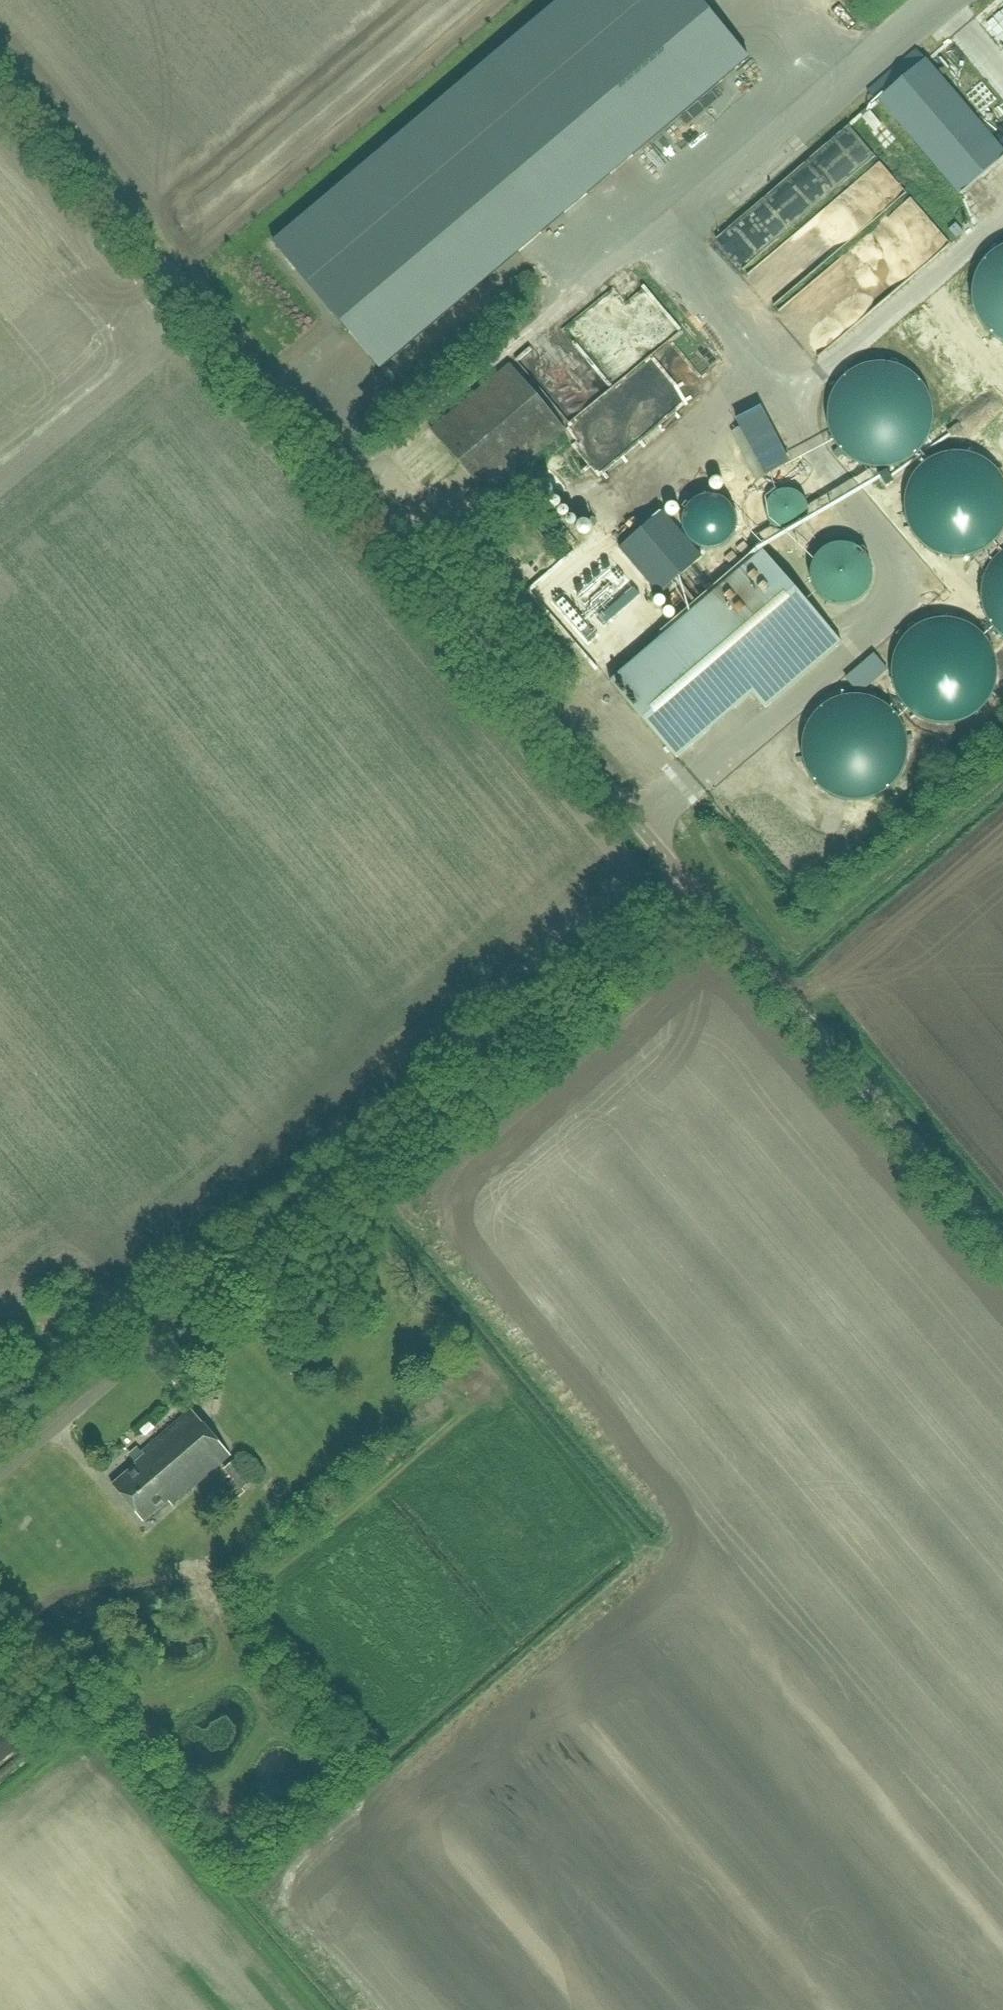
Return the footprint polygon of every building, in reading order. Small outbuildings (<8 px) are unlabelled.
[(276,247),(380,370),(748,59),(699,0),(569,0),(276,247)] [(682,391),(701,380),(677,339),(658,350),(682,391)] [(485,496),(564,430),(510,366),(431,432),(485,496)] [(756,411),(736,421),(764,475),(788,462),(781,447),(776,450),(756,411)] [(714,462),(703,470),(711,482),(722,473),(714,462)] [(667,507),(678,499),(670,488),(659,495),(667,507)] [(763,551),(610,682),(676,759),(752,693),(765,709),(841,643),(763,551)] [(634,588),(604,614),(610,621),(640,595),(634,588)] [(595,635),(561,596),(554,602),(588,641),(595,635)] [(141,1451),(143,1454),(181,1498),(230,1456),(191,1410),(141,1451)] [(172,1505),(181,1498),(143,1454),(134,1462),(136,1464),(112,1484),(143,1521),(168,1500),(172,1505)] [(236,1460),(224,1470),(233,1481),(226,1486),(237,1499),(243,1494),(241,1491),(254,1480),(236,1460)] [(5,1724),(0,1728),(0,1760),(20,1742),(5,1724)]
